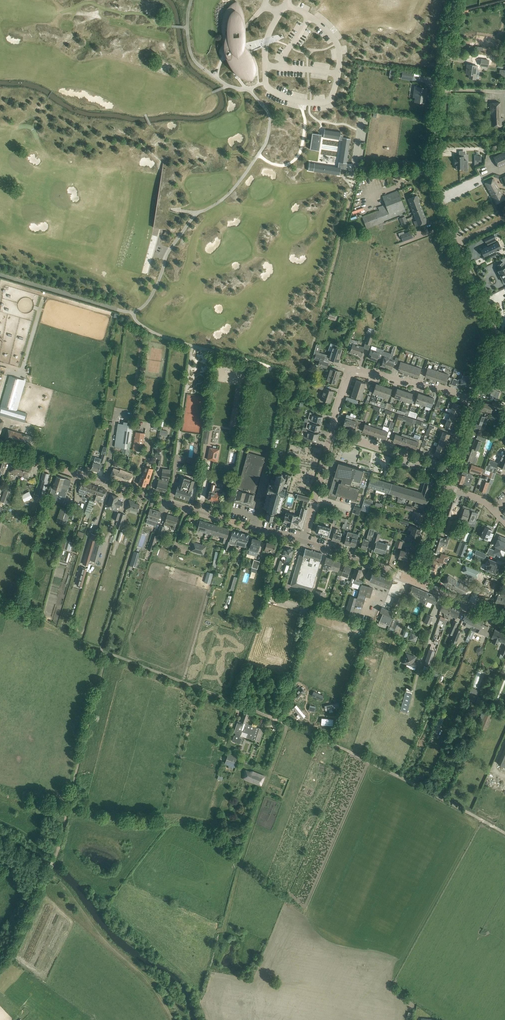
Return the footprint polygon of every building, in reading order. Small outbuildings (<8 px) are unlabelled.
[(224,33),(222,34),(223,48),(232,69),(236,78),(243,75),(255,70),(247,51),(245,52),(242,46),(243,46),(241,13),(240,10),(237,8),(234,7),(231,8),(229,10),(227,12),(227,15),(227,21),(230,26),(224,27),(225,31),(224,31),(224,33)] [(480,66),(488,67),(489,57),(482,56),(480,66)] [(477,66),(474,65),(467,64),(466,74),(469,74),(469,78),(476,79),(477,66)] [(413,80),(414,71),(402,70),(401,79),(413,80)] [(414,102),(425,103),(427,88),(414,86),(413,97),(415,97),(414,102)] [(500,102),(495,102),(490,102),(490,126),(503,126),(503,117),(500,118),(500,102)] [(309,162),(308,171),(309,171),(309,170),(313,171),(314,171),(339,175),(340,175),(340,170),(346,171),(347,163),(350,139),(351,139),(343,137),(343,135),(340,135),(341,131),(340,131),(340,132),(325,129),(324,129),(323,137),(324,137),(339,139),(339,140),(342,140),(339,162),(338,167),(315,163),(314,163),(310,163),(310,162),(309,162)] [(312,133),(310,149),(319,150),(322,134),(312,133)] [(494,157),(499,167),(504,165),(504,152),(494,157)] [(455,158),(454,158),(455,164),(456,169),(464,169),(464,164),(467,164),(467,161),(464,161),(464,156),(462,156),(462,154),(459,154),(459,156),(455,156),(455,158)] [(500,190),(493,178),(489,180),(485,183),(491,194),(500,190)] [(504,199),(500,190),(491,194),(496,204),(504,199)] [(379,210),(383,221),(402,214),(406,212),(398,191),(383,196),(386,204),(378,207),(379,210)] [(422,208),(417,195),(408,198),(413,211),(422,208)] [(422,208),(413,211),(416,220),(414,221),(415,226),(427,222),(422,208)] [(384,222),(383,221),(379,210),(362,217),(367,228),(384,222)] [(404,234),(405,235),(401,237),(403,241),(414,237),(411,231),(404,234)] [(501,248),(498,241),(496,242),(493,236),(485,240),(488,245),(481,249),(484,256),(489,254),(491,258),(497,255),(495,251),(501,248)] [(497,265),(499,270),(497,270),(503,282),(504,281),(504,266),(503,262),(497,265)] [(349,342),(347,348),(351,349),(350,352),(362,356),(363,351),(364,348),(364,347),(352,343),(349,342)] [(333,346),(329,359),(334,360),(338,362),(340,358),(339,357),(342,349),(341,349),(342,346),(334,344),(333,346)] [(371,348),(368,356),(370,356),(370,358),(376,361),(377,359),(378,356),(381,357),(382,354),(383,351),(380,350),(377,349),(376,350),(371,348)] [(392,351),(389,351),(387,357),(386,357),(384,357),(384,355),(382,354),(381,357),(380,359),(383,359),(381,365),(382,365),(381,366),(382,367),(384,367),(384,366),(387,367),(392,351)] [(393,356),(390,355),(392,351),(387,367),(389,367),(388,368),(389,369),(391,370),(391,369),(392,368),(395,360),(392,359),(392,358),(393,356)] [(406,363),(400,362),(398,370),(403,372),(406,363)] [(408,374),(411,365),(406,363),(403,372),(408,374)] [(408,374),(413,375),(416,367),(411,365),(408,374)] [(418,377),(421,368),(416,367),(413,375),(418,377)] [(331,368),(327,381),(336,384),(337,379),(338,379),(337,379),(338,376),(339,376),(340,371),(331,368)] [(428,368),(426,372),(425,376),(430,378),(433,369),(428,368)] [(438,371),(433,369),(430,378),(435,380),(438,371)] [(443,373),(438,371),(435,380),(440,381),(443,373)] [(446,383),(449,374),(443,373),(440,381),(446,383)] [(453,378),(453,380),(451,384),(455,386),(460,383),(463,384),(464,387),(466,386),(468,387),(469,384),(471,383),(471,381),(472,378),(469,377),(468,375),(466,376),(463,375),(462,378),(457,380),(453,378)] [(14,419),(17,410),(25,381),(10,376),(0,408),(0,415),(14,419)] [(495,391),(499,382),(491,379),(489,385),(490,385),(487,392),(490,393),(490,394),(491,394),(490,397),(497,400),(500,392),(495,391)] [(365,383),(356,380),(355,385),(364,388),(365,383)] [(324,384),(316,382),(315,381),(313,386),(315,387),(314,387),(322,390),(324,384)] [(381,385),(376,384),(373,393),(378,394),(381,385)] [(362,393),(364,388),(355,385),(353,391),(362,393)] [(383,396),(386,387),(381,385),(378,394),(383,396)] [(392,389),(386,387),(383,396),(389,398),(392,389)] [(332,395),(334,391),(324,388),(321,399),(330,402),(332,397),(331,397),(332,395)] [(399,399),(402,390),(397,388),(394,397),(399,399)] [(405,401),(408,392),(402,390),(399,399),(405,401)] [(351,396),(356,397),(360,399),(362,393),(353,391),(351,396)] [(405,401),(404,402),(406,403),(406,401),(409,402),(410,403),(411,398),(413,393),(408,392),(405,401)] [(415,402),(420,404),(423,395),(418,393),(415,402)] [(429,396),(423,395),(420,404),(426,405),(429,396)] [(426,405),(425,409),(429,410),(430,407),(431,407),(432,403),(434,398),(429,396),(426,405)] [(449,401),(448,406),(447,407),(458,411),(461,405),(449,401)] [(500,409),(501,405),(493,402),(491,405),(484,402),(483,405),(482,405),(480,410),(485,411),(485,410),(491,412),(493,406),(500,409)] [(456,417),(458,411),(447,407),(451,408),(449,414),(447,413),(456,417)] [(17,410),(14,419),(25,422),(27,414),(17,410)] [(315,424),(316,421),(320,422),(321,421),(322,421),(323,417),(309,413),(307,419),(305,418),(304,422),(307,422),(315,424)] [(447,413),(445,419),(454,422),(456,417),(447,413)] [(353,416),(351,416),(347,414),(343,425),(349,427),(353,416)] [(478,414),(475,422),(477,422),(475,427),(480,429),(482,424),(485,425),(488,417),(478,414)] [(352,417),(349,427),(355,429),(357,424),(357,422),(358,419),(352,417)] [(446,423),(445,426),(447,427),(452,428),(454,423),(447,420),(446,423)] [(116,442),(115,447),(126,448),(129,449),(130,444),(133,425),(127,424),(127,422),(124,422),(123,424),(118,423),(116,442)] [(306,428),(303,427),(302,429),(299,428),(299,429),(308,432),(313,433),(313,430),(318,431),(319,429),(320,430),(321,426),(315,424),(307,422),(306,428)] [(371,423),(370,426),(368,433),(374,435),(377,425),(371,423)] [(365,424),(362,431),(368,433),(370,426),(365,424)] [(427,429),(426,432),(429,433),(430,430),(431,428),(432,428),(434,429),(435,426),(429,424),(428,429),(427,429)] [(374,435),(380,437),(382,430),(383,427),(377,425),(374,435)] [(8,429),(6,434),(5,439),(31,447),(34,437),(8,429)] [(167,440),(169,430),(161,429),(159,439),(167,440)] [(388,432),(382,430),(380,437),(386,439),(388,432)] [(450,434),(445,432),(443,431),(441,437),(448,440),(450,434)] [(136,432),(133,450),(142,451),(144,433),(136,432)] [(319,434),(313,433),(308,432),(307,437),(302,436),(301,439),(311,441),(311,438),(316,439),(316,438),(318,438),(319,434)] [(408,435),(402,433),(399,443),(405,445),(408,435)] [(395,434),(394,436),(393,441),(399,443),(401,436),(395,434)] [(408,435),(405,445),(410,447),(414,437),(408,435)] [(419,439),(414,437),(410,447),(416,449),(419,442),(418,442),(419,439)] [(441,437),(439,443),(446,446),(448,440),(441,437)] [(477,458),(474,457),(476,450),(478,450),(481,442),(475,440),(472,448),(468,447),(464,459),(470,461),(470,462),(474,463),(476,463),(477,459),(477,458)] [(444,451),(446,446),(439,443),(436,449),(444,451)] [(219,449),(209,447),(207,459),(217,461),(219,449)] [(444,451),(436,449),(434,455),(441,457),(444,451)] [(485,469),(495,473),(498,466),(504,469),(504,452),(504,451),(504,452),(502,451),(501,455),(502,456),(499,463),(490,460),(488,466),(486,466),(485,469)] [(243,502),(256,455),(247,452),(238,487),(237,490),(234,499),(235,499),(243,502)] [(253,499),(262,466),(263,466),(265,457),(256,455),(243,502),(252,504),(253,499)] [(93,464),(91,469),(99,471),(101,464),(101,462),(100,462),(101,459),(95,457),(94,459),(93,462),(93,464)] [(32,466),(14,461),(10,472),(29,477),(31,471),(32,466)] [(369,472),(338,462),(328,496),(337,498),(338,495),(356,501),(361,485),(365,486),(369,472)] [(470,471),(481,475),(482,474),(483,471),(482,471),(483,469),(472,465),(470,471)] [(141,476),(140,479),(138,484),(145,486),(147,483),(148,483),(153,469),(145,466),(141,476)] [(133,474),(124,470),(123,472),(118,470),(114,468),(110,476),(130,484),(131,479),(133,474)] [(167,487),(169,478),(170,470),(163,469),(162,478),(164,478),(164,480),(159,479),(157,485),(156,489),(166,492),(167,487)] [(485,469),(483,474),(488,475),(487,477),(494,479),(496,473),(495,473),(485,469)] [(466,482),(470,484),(472,477),(468,476),(469,473),(463,471),(461,475),(459,474),(456,481),(461,483),(462,484),(462,483),(465,484),(466,482)] [(42,481),(39,492),(44,494),(47,482),(47,481),(50,474),(43,472),(41,479),(42,480),(42,481)] [(285,495),(286,492),(287,488),(288,487),(288,486),(287,487),(286,487),(287,484),(288,484),(289,484),(289,483),(291,476),(291,475),(286,474),(285,474),(284,474),(283,475),(282,473),(281,472),(281,473),(277,474),(276,473),(275,474),(276,475),(275,479),(272,478),(272,477),(271,478),(270,478),(270,479),(271,479),(270,482),(269,482),(269,481),(268,482),(269,483),(267,490),(266,490),(266,491),(267,491),(268,491),(267,494),(266,494),(266,495),(267,495),(266,498),(265,498),(265,499),(266,499),(265,502),(264,502),(263,503),(264,503),(263,507),(263,506),(262,507),(263,508),(264,509),(264,508),(269,509),(268,512),(268,511),(267,511),(267,512),(267,513),(266,513),(265,514),(265,515),(266,516),(266,517),(265,518),(266,518),(271,519),(272,520),(273,520),(272,519),(274,514),(274,513),(273,513),(274,510),(278,512),(279,513),(279,512),(280,512),(280,511),(279,511),(280,507),(281,508),(282,507),(281,507),(282,503),(283,504),(283,503),(282,502),(283,499),(284,499),(283,498),(284,495),(285,496),(286,496),(285,495)] [(51,494),(50,498),(56,500),(57,500),(63,502),(68,489),(69,485),(71,480),(56,476),(54,480),(50,494),(51,494)] [(189,499),(190,495),(195,481),(181,476),(178,486),(177,490),(175,495),(189,499)] [(369,482),(368,487),(375,489),(376,489),(379,480),(378,480),(370,477),(369,482)] [(488,484),(488,482),(483,480),(484,478),(480,477),(477,484),(481,485),(479,490),(485,492),(487,487),(489,484),(488,484)] [(376,489),(376,491),(382,493),(384,494),(385,492),(387,483),(385,482),(379,480),(376,489)] [(79,485),(78,488),(80,488),(79,490),(79,492),(82,493),(81,498),(84,499),(85,497),(87,491),(88,491),(89,490),(87,489),(87,488),(88,483),(81,481),(79,485)] [(425,481),(422,493),(427,494),(431,482),(425,481)] [(88,483),(87,488),(87,489),(89,490),(88,491),(97,494),(99,487),(88,483)] [(387,483),(385,492),(390,493),(393,494),(396,485),(392,484),(387,483)] [(210,490),(209,494),(208,499),(209,499),(209,500),(211,500),(212,500),(219,501),(220,496),(221,493),(220,492),(221,488),(215,487),(215,484),(211,484),(210,490)] [(396,485),(393,494),(397,495),(401,497),(404,488),(400,486),(396,485)] [(97,494),(95,500),(102,502),(104,497),(105,495),(107,490),(99,487),(97,494)] [(404,488),(401,497),(404,497),(410,499),(412,490),(407,488),(404,488)] [(5,489),(1,501),(4,502),(5,499),(6,500),(9,490),(5,489)] [(412,490),(410,499),(412,500),(418,502),(421,493),(414,491),(412,490)] [(29,491),(21,495),(25,502),(32,498),(29,491)] [(310,497),(296,493),(295,495),(297,496),(296,499),(309,502),(310,497)] [(421,493),(418,502),(419,502),(422,503),(426,504),(429,495),(427,494),(422,493),(421,493)] [(111,494),(109,499),(107,505),(111,507),(112,506),(115,507),(115,506),(119,507),(121,501),(117,500),(118,497),(111,494)] [(94,503),(95,502),(90,500),(85,514),(86,514),(85,517),(88,518),(94,503)] [(126,509),(130,510),(130,509),(138,512),(140,505),(133,503),(134,501),(129,500),(126,509)] [(459,507),(455,506),(456,503),(449,500),(444,513),(452,515),(453,513),(457,514),(459,507)] [(463,505),(461,510),(459,517),(466,520),(471,508),(470,508),(470,510),(468,509),(468,507),(463,505)] [(58,522),(67,525),(71,510),(62,507),(58,522)] [(302,528),(307,509),(301,507),(299,516),(286,512),(283,523),(302,528)] [(471,508),(466,520),(474,523),(475,520),(478,513),(474,511),(474,509),(471,508)] [(150,509),(149,513),(147,519),(146,523),(154,525),(154,526),(155,527),(157,522),(158,522),(161,512),(150,509)] [(415,520),(417,521),(422,523),(425,514),(414,511),(413,515),(416,516),(415,520)] [(119,521),(116,532),(118,532),(119,529),(121,529),(123,522),(125,514),(120,513),(118,520),(119,521)] [(167,514),(164,525),(171,527),(171,529),(170,531),(173,532),(174,530),(178,517),(167,514)] [(197,530),(206,533),(208,523),(200,520),(197,530)] [(454,522),(448,520),(444,532),(451,534),(454,522)] [(208,523),(206,533),(216,536),(217,535),(222,537),(221,542),(225,543),(226,538),(227,538),(229,529),(208,523)] [(344,543),(345,545),(348,546),(349,544),(349,545),(353,532),(350,532),(348,531),(350,524),(347,523),(343,535),(346,536),(344,543)] [(324,535),(324,534),(328,536),(331,528),(323,526),(324,524),(321,524),(320,525),(318,524),(316,532),(320,533),(320,534),(317,533),(317,535),(325,538),(326,536),(324,535)] [(158,534),(162,535),(164,529),(165,530),(166,527),(165,527),(160,525),(158,534)] [(418,537),(420,529),(410,526),(409,529),(412,530),(410,535),(418,537)] [(484,526),(480,536),(490,541),(494,533),(490,532),(492,529),(484,526)] [(331,539),(339,541),(339,542),(342,533),(338,532),(338,534),(336,533),(338,529),(335,528),(331,539)] [(237,540),(236,543),(238,535),(239,532),(233,530),(230,538),(237,540)] [(239,532),(238,535),(236,543),(246,546),(247,543),(249,535),(239,532)] [(350,545),(350,546),(353,547),(354,546),(355,546),(357,539),(360,540),(362,533),(359,532),(358,534),(353,532),(349,545),(350,545)] [(372,542),(370,547),(374,548),(374,550),(384,553),(387,544),(386,544),(378,541),(380,534),(377,533),(375,532),(374,534),(372,540),(372,542)] [(433,551),(438,553),(441,545),(441,544),(446,546),(448,540),(437,536),(433,551)] [(486,554),(494,557),(496,553),(502,556),(504,550),(504,538),(499,536),(495,545),(497,546),(495,550),(489,548),(486,554)] [(249,550),(258,552),(261,540),(252,537),(249,550)] [(362,543),(360,547),(366,549),(368,544),(369,539),(367,538),(367,539),(363,538),(362,543)] [(396,539),(394,546),(401,548),(403,541),(396,539)] [(64,540),(62,547),(70,550),(73,541),(67,540),(66,541),(64,540)] [(92,554),(91,560),(97,562),(99,556),(103,542),(96,540),(92,554)] [(276,545),(267,542),(265,549),(264,551),(268,552),(269,550),(274,551),(276,545)] [(463,556),(467,545),(462,542),(458,554),(463,556)] [(89,544),(85,558),(89,559),(93,545),(89,544)] [(202,545),(201,549),(192,546),(191,551),(204,554),(206,546),(202,545)] [(283,548),(282,554),(286,556),(287,556),(286,557),(286,559),(287,560),(289,561),(290,560),(291,557),(292,554),(293,550),(287,548),(286,549),(283,548)] [(400,550),(398,557),(406,560),(409,549),(406,548),(405,551),(400,550)] [(291,585),(311,591),(317,571),(318,568),(320,562),(322,553),(305,549),(303,557),(300,556),(300,555),(291,585)] [(487,554),(476,550),(475,554),(485,558),(487,554)] [(134,551),(130,565),(135,567),(139,552),(134,551)] [(446,563),(448,555),(441,553),(440,557),(433,555),(430,563),(433,564),(432,566),(434,567),(434,568),(435,568),(435,567),(437,568),(438,564),(442,565),(442,562),(446,563)] [(326,557),(323,566),(324,566),(328,567),(327,571),(330,571),(331,568),(333,559),(326,557)] [(277,559),(274,569),(275,570),(275,572),(278,573),(279,571),(280,571),(283,561),(277,559)] [(333,559),(331,568),(338,571),(339,566),(340,562),(333,559)] [(500,567),(497,565),(499,563),(489,559),(484,569),(496,574),(497,570),(498,570),(500,567)] [(338,574),(337,579),(339,580),(340,575),(341,575),(348,578),(349,573),(350,570),(352,566),(345,563),(342,562),(341,566),(339,571),(338,574)] [(467,566),(466,568),(471,571),(470,573),(478,577),(480,571),(467,566)] [(352,577),(349,586),(352,587),(353,583),(357,584),(360,585),(360,583),(362,583),(362,581),(358,579),(360,574),(362,569),(355,567),(354,572),(352,577)] [(393,578),(373,571),(369,581),(389,588),(393,578)] [(472,589),(452,578),(452,577),(449,575),(444,583),(451,587),(450,587),(467,597),(472,589)] [(357,600),(356,601),(364,604),(366,596),(370,597),(373,588),(361,584),(357,600)] [(409,593),(408,596),(413,598),(414,595),(417,596),(420,598),(418,602),(425,604),(427,601),(430,594),(430,593),(422,590),(412,586),(411,588),(409,593)] [(316,590),(312,602),(313,603),(319,605),(320,605),(322,605),(325,593),(323,592),(317,590),(316,590)] [(504,597),(504,592),(500,590),(499,594),(496,593),(493,599),(496,600),(495,602),(504,606),(504,598),(504,597)] [(430,594),(427,601),(430,602),(435,604),(438,597),(430,594)] [(397,608),(402,598),(396,595),(394,600),(392,606),(397,608)] [(350,599),(347,610),(352,612),(356,601),(350,599)] [(443,603),(440,610),(440,611),(444,612),(445,609),(449,611),(451,606),(443,603)] [(448,614),(457,618),(460,610),(451,606),(449,611),(445,609),(444,612),(444,613),(445,618),(446,618),(448,614)] [(395,613),(382,607),(380,611),(383,613),(379,621),(389,626),(395,613)] [(473,625),(476,618),(466,613),(462,620),(467,622),(473,625)] [(424,622),(429,625),(433,617),(428,614),(424,622)] [(395,618),(391,627),(396,629),(400,620),(395,618)] [(478,633),(478,632),(485,635),(488,627),(482,624),(483,621),(476,618),(473,625),(471,629),(467,637),(471,639),(474,631),(478,633)] [(452,635),(458,623),(454,621),(448,633),(452,635)] [(461,630),(456,628),(452,638),(457,639),(461,630)] [(493,639),(492,642),(498,645),(499,642),(504,644),(504,634),(500,633),(501,631),(495,629),(491,638),(493,639)] [(409,640),(416,642),(418,635),(411,633),(409,640)] [(429,650),(425,663),(430,665),(435,652),(429,650)] [(413,662),(415,657),(406,654),(403,663),(416,667),(417,663),(413,662)] [(424,663),(422,670),(428,672),(430,665),(424,663)] [(479,691),(471,687),(468,694),(476,698),(479,691)] [(405,692),(401,710),(407,712),(412,694),(405,692)] [(293,702),(291,706),(299,709),(298,711),(301,712),(303,706),(293,702)] [(486,711),(479,730),(483,731),(490,713),(486,711)] [(234,735),(232,741),(239,744),(242,738),(239,737),(240,735),(241,735),(241,734),(242,732),(247,733),(247,734),(246,736),(246,737),(255,740),(259,728),(245,723),(249,714),(244,712),(242,717),(240,722),(238,721),(233,733),(238,734),(237,736),(234,735)] [(437,733),(443,718),(438,716),(433,731),(437,733)] [(228,753),(225,764),(235,767),(238,757),(228,753)] [(246,780),(261,785),(265,776),(253,771),(252,773),(252,774),(248,773),(246,780)]
